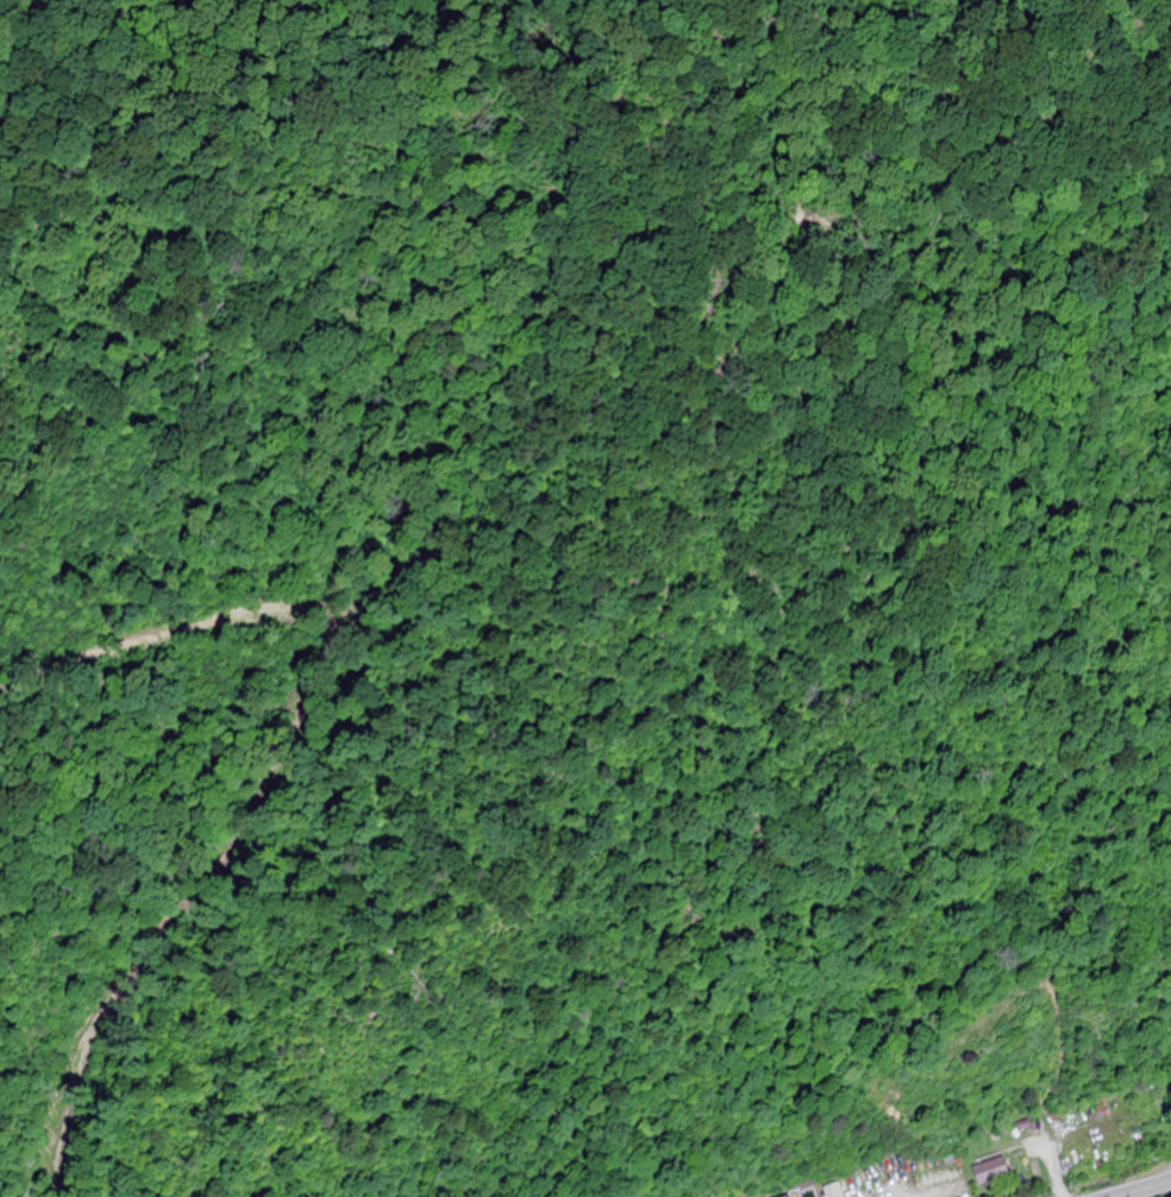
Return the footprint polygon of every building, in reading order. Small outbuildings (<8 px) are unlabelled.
[(967,1159),(971,1171),(1021,1153),(1017,1141),(967,1159)] [(816,1187),(777,1196),(819,1196),(816,1187)]
